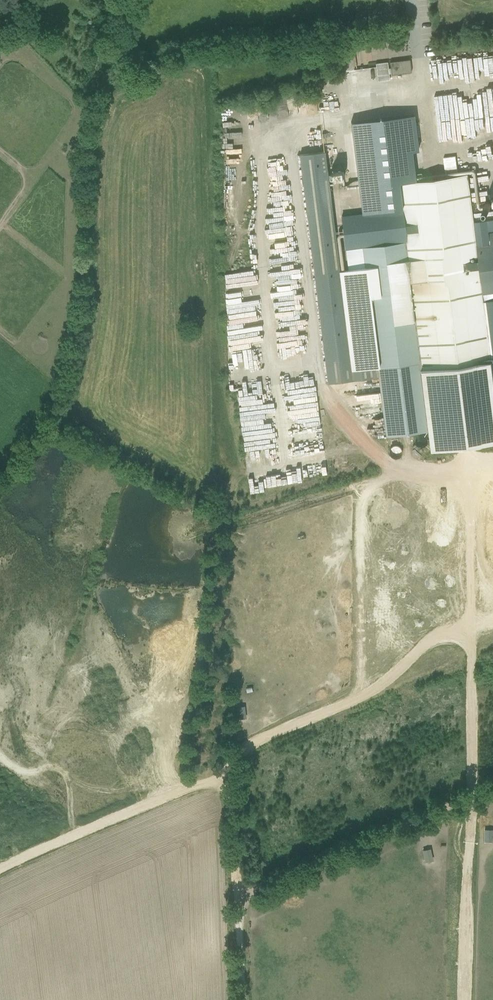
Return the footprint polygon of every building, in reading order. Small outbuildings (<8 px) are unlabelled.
[(348,52),(349,66),(363,65),(362,51),(348,52)] [(389,75),(408,72),(406,59),(386,62),(389,75)] [(370,79),(383,79),(383,61),(370,62),(370,79)] [(290,118),(290,100),(270,101),(271,118),(290,118)] [(329,386),(350,384),(349,377),(379,373),(387,438),(426,433),(429,456),(492,449),(492,301),(489,301),(488,292),(492,292),(492,231),(485,232),(478,170),(333,187),(329,151),(303,154),(329,386)] [(273,161),(272,171),(281,172),(281,161),(273,161)] [(272,168),(258,170),(264,211),(263,211),(264,217),(261,217),(263,232),(258,233),(259,235),(279,232),(278,224),(289,222),(288,213),(285,192),(284,193),(281,172),(272,173),(272,168)] [(276,235),(276,240),(267,241),(267,246),(282,246),(282,235),(276,235)] [(282,290),(288,298),(263,302),(264,308),(277,306),(278,310),(270,311),(270,315),(290,312),(288,305),(298,298),(298,293),(289,294),(288,285),(298,283),(297,278),(281,281),(287,277),(294,276),(290,250),(277,252),(260,263),(261,268),(263,278),(272,277),(275,281),(272,282),(273,291),(282,290)] [(239,268),(218,271),(221,284),(225,283),(227,296),(227,291),(233,290),(231,279),(241,278),(239,268)] [(238,293),(255,289),(253,280),(236,284),(238,293)]
